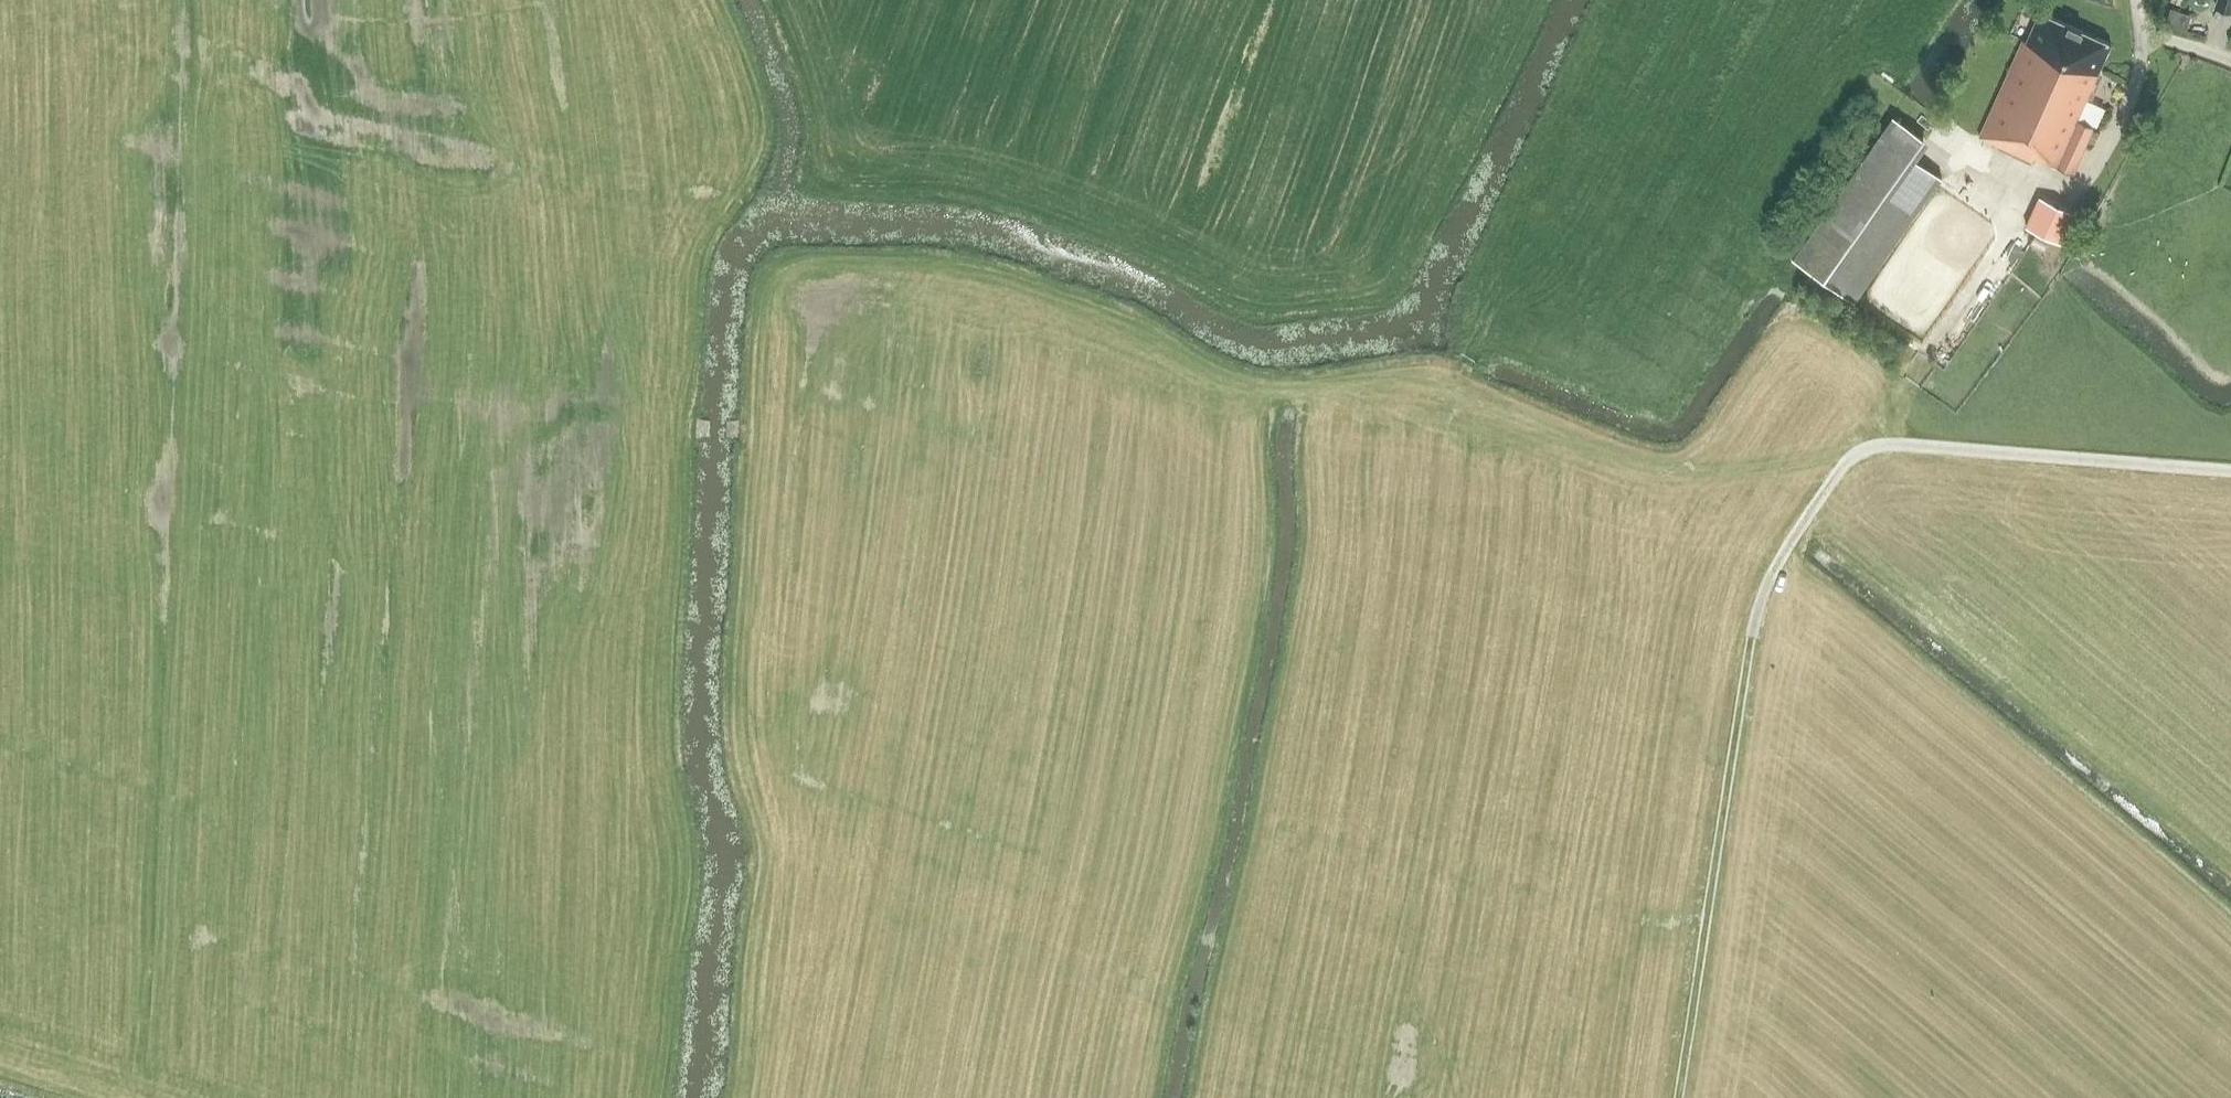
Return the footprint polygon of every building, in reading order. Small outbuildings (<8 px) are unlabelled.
[(2216,5),(2230,10),(2230,0),(2218,0),(2216,5)] [(2171,7),(2166,24),(2187,31),(2192,14),(2171,7)] [(2023,40),(1980,136),(2035,161),(2037,156),(2074,173),(2095,126),(2080,119),(2096,83),(2094,82),(2112,44),(2040,11),(2027,41),(2023,40)] [(2212,20),(2194,13),(2189,29),(2207,36),(2212,20)] [(1819,221),(1793,261),(1855,301),(1943,177),(1912,155),(1925,137),(1895,114),(1819,221)] [(2076,212),(2053,200),(2038,226),(2062,239),(2076,212)]
